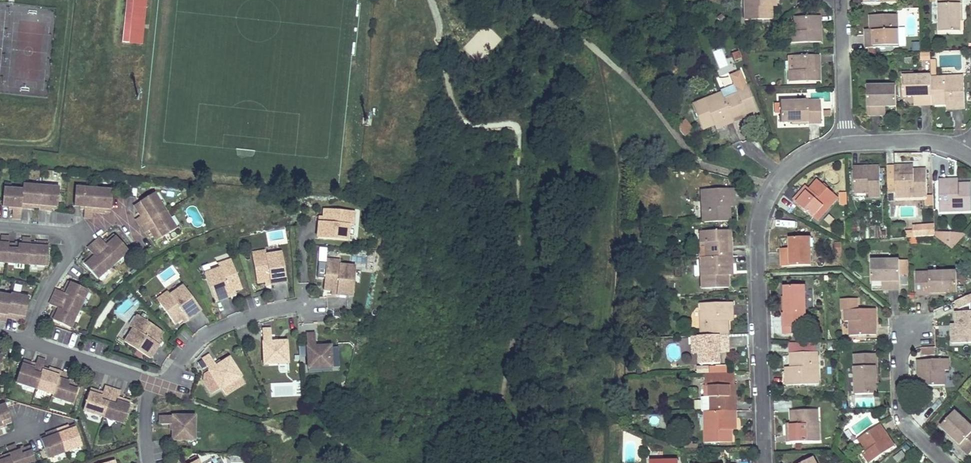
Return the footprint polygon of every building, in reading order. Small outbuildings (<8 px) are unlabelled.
[(122,42),(129,43),(133,0),(126,0),(122,42)] [(129,43),(139,44),(144,0),(133,0),(129,43)] [(771,6),(771,3),(775,3),(775,0),(749,0),(750,7),(744,7),(745,20),(772,19),(771,6)] [(939,32),(960,32),(960,20),(960,5),(962,5),(962,0),(939,0),(939,32)] [(870,15),(870,30),(873,30),(873,33),(865,33),(865,48),(898,47),(897,15),(896,10),(888,11),(889,15),(870,15)] [(793,17),(794,31),(789,31),(790,43),(820,42),(820,26),(815,26),(815,24),(820,23),(819,16),(793,17)] [(738,51),(731,53),(734,60),(740,58),(738,51)] [(792,56),(793,70),(788,70),(788,82),(819,81),(819,65),(814,65),(814,63),(819,63),(819,55),(792,56)] [(914,79),(902,80),(903,97),(913,96),(918,96),(918,105),(932,104),(931,77),(931,75),(913,76),(914,79)] [(963,76),(931,77),(932,104),(947,104),(946,101),(949,101),(949,109),(964,108),(963,76)] [(723,98),(733,122),(739,119),(738,114),(740,114),(742,118),(757,112),(745,83),(735,88),(737,92),(723,98)] [(735,88),(734,85),(720,91),(721,92),(723,98),(737,92),(735,88)] [(885,86),(867,86),(867,115),(881,115),(881,107),(885,106),(896,106),(896,89),(885,89),(885,86)] [(706,105),(723,98),(721,92),(703,100),(706,105)] [(723,98),(706,105),(703,100),(691,104),(702,130),(713,124),(717,123),(719,127),(733,122),(723,98)] [(820,123),(820,101),(780,102),(779,105),(776,105),(776,113),(780,113),(780,122),(791,122),(807,122),(807,123),(820,123)] [(692,130),(684,120),(676,126),(684,136),(692,130)] [(853,167),(854,193),(868,193),(869,197),(880,197),(879,166),(863,167),(863,172),(861,172),(861,167),(853,167)] [(910,166),(887,166),(887,192),(895,192),(914,191),(914,197),(927,197),(926,170),(913,170),(910,170),(910,166)] [(695,176),(698,169),(689,167),(687,173),(695,176)] [(829,207),(838,197),(817,180),(809,189),(806,192),(803,189),(793,201),(812,218),(825,203),(829,207)] [(958,184),(954,184),(954,180),(939,180),(940,206),(958,205),(958,211),(970,211),(970,203),(970,184),(958,184)] [(42,187),(24,185),(23,190),(22,208),(22,209),(30,209),(30,207),(40,208),(42,187)] [(60,189),(42,187),(40,208),(39,210),(48,211),(48,209),(58,209),(60,189)] [(95,189),(76,188),(74,206),(85,207),(84,218),(93,219),(93,213),(95,189)] [(23,190),(4,189),(3,206),(14,207),(13,218),(21,219),(22,209),(22,208),(23,190)] [(114,191),(95,189),(93,213),(101,213),(102,211),(111,212),(114,191)] [(730,221),(729,206),(726,206),(726,204),(734,203),(734,189),(701,190),(702,222),(730,221)] [(154,193),(135,206),(140,214),(142,213),(144,215),(136,219),(141,226),(165,212),(154,193)] [(817,221),(829,207),(825,203),(812,218),(817,221)] [(355,213),(325,210),(324,223),(320,223),(318,239),(349,242),(350,226),(354,227),(355,213)] [(165,212),(141,226),(145,234),(152,229),(154,232),(152,233),(157,242),(177,230),(165,212)] [(923,237),(922,225),(914,226),(914,233),(915,237),(923,237)] [(934,225),(922,225),(923,237),(934,236),(934,225)] [(705,257),(731,256),(731,248),(726,249),(726,246),(731,246),(730,230),(700,231),(700,243),(704,242),(705,257)] [(101,238),(94,244),(113,265),(129,251),(115,235),(105,244),(101,238)] [(0,244),(0,263),(7,263),(9,245),(10,238),(1,237),(1,244),(0,244)] [(806,248),(806,237),(789,238),(790,248),(790,253),(781,253),(781,267),(811,266),(810,248),(806,248)] [(22,246),(9,245),(7,263),(28,265),(30,244),(31,244),(31,239),(22,239),(22,246)] [(942,241),(952,249),(960,241),(944,239),(942,241)] [(40,245),(30,244),(28,265),(47,267),(49,244),(41,243),(40,245)] [(94,244),(88,249),(93,254),(83,263),(98,279),(113,265),(94,244)] [(266,251),(252,253),(256,283),(269,281),(270,285),(286,283),(282,253),(266,255),(266,251)] [(732,271),(731,256),(705,257),(706,276),(700,276),(701,289),(728,288),(728,275),(728,271),(732,271)] [(219,269),(204,275),(216,303),(231,297),(230,293),(242,288),(231,260),(218,265),(219,269)] [(881,265),(870,265),(871,281),(882,281),(886,281),(886,290),(900,289),(899,274),(907,274),(906,261),(899,261),(899,260),(881,261),(881,265)] [(341,262),(327,261),(324,291),(337,292),(336,296),(353,298),(356,268),(340,266),(341,262)] [(956,272),(916,273),(916,295),(930,295),(930,293),(946,293),(957,292),(956,272)] [(64,293),(57,290),(54,298),(80,310),(89,291),(69,282),(64,293)] [(169,291),(158,299),(175,324),(185,317),(188,320),(202,311),(185,285),(171,294),(169,291)] [(802,327),(806,327),(805,286),(784,287),(784,297),(785,314),(783,314),(783,327),(792,327),(792,332),(800,332),(799,327),(802,327)] [(0,295),(0,322),(6,323),(7,321),(7,318),(11,297),(0,295)] [(11,297),(7,318),(7,321),(15,322),(15,320),(25,322),(29,301),(11,297)] [(54,298),(50,305),(56,308),(51,320),(71,329),(80,310),(54,298)] [(858,310),(857,299),(841,299),(841,311),(845,311),(845,322),(849,321),(850,336),(876,335),(876,328),(871,328),(871,325),(876,325),(875,309),(858,310)] [(733,302),(700,303),(701,336),(728,335),(728,320),(725,320),(724,318),(733,317),(733,302)] [(956,312),(956,325),(956,329),(951,329),(952,344),(970,343),(970,312),(956,312)] [(136,317),(129,329),(132,331),(124,344),(150,360),(159,345),(156,343),(162,332),(136,317)] [(271,329),(263,329),(264,365),(279,364),(279,361),(288,360),(287,342),(272,342),(271,329)] [(316,347),(315,334),(307,335),(308,370),(323,369),(323,366),(332,365),(331,347),(316,347)] [(729,349),(728,335),(701,336),(699,336),(699,354),(703,354),(704,365),(720,364),(720,354),(720,349),(729,349)] [(97,345),(96,354),(108,355),(109,346),(97,345)] [(790,353),(790,368),(793,368),(794,370),(785,371),(786,386),(818,384),(817,352),(790,353)] [(876,354),(854,355),(855,395),(876,394),(876,383),(875,367),(877,367),(876,354)] [(209,355),(202,360),(221,390),(233,382),(231,379),(239,374),(229,358),(216,366),(209,355)] [(32,364),(24,361),(16,382),(36,389),(43,369),(46,361),(38,359),(35,367),(31,366),(32,364)] [(945,385),(944,371),(948,371),(948,359),(917,360),(918,386),(945,385)] [(52,372),(43,369),(36,389),(53,395),(61,373),(53,370),(52,372)] [(69,375),(61,373),(53,395),(53,397),(73,404),(79,386),(67,382),(69,375)] [(735,373),(705,374),(705,385),(705,386),(705,396),(705,397),(706,397),(710,397),(710,411),(736,411),(736,403),(728,404),(728,401),(736,401),(735,385),(735,373)] [(241,377),(239,374),(231,379),(233,382),(241,377)] [(100,388),(92,385),(85,406),(105,413),(114,385),(106,383),(103,391),(100,390),(100,388)] [(122,388),(114,385),(105,413),(125,420),(132,398),(124,395),(123,398),(119,396),(122,388)] [(0,408),(0,428),(12,423),(6,406),(0,408)] [(791,423),(791,427),(786,427),(787,442),(813,441),(812,423),(818,422),(817,409),(790,411),(791,423)] [(736,426),(736,411),(710,411),(706,411),(704,412),(705,420),(710,420),(710,430),(705,430),(705,443),(732,442),(732,430),(732,426),(736,426)] [(955,411),(940,426),(948,433),(960,445),(958,446),(968,455),(970,452),(970,427),(955,411)] [(194,417),(159,417),(159,426),(172,425),(172,441),(191,441),(191,431),(194,431),(194,417)] [(862,454),(868,462),(869,462),(894,446),(885,433),(881,436),(880,434),(884,431),(880,425),(858,440),(866,452),(862,454)] [(65,453),(82,447),(76,427),(66,431),(65,428),(57,431),(65,453)] [(51,436),(41,440),(48,459),(65,453),(57,431),(50,434),(51,436)] [(960,445),(948,433),(947,435),(958,446),(960,445)] [(8,449),(9,455),(10,454),(10,456),(13,462),(36,462),(31,448),(18,453),(15,446),(8,449)] [(903,450),(887,462),(888,462),(912,462),(903,450)]
